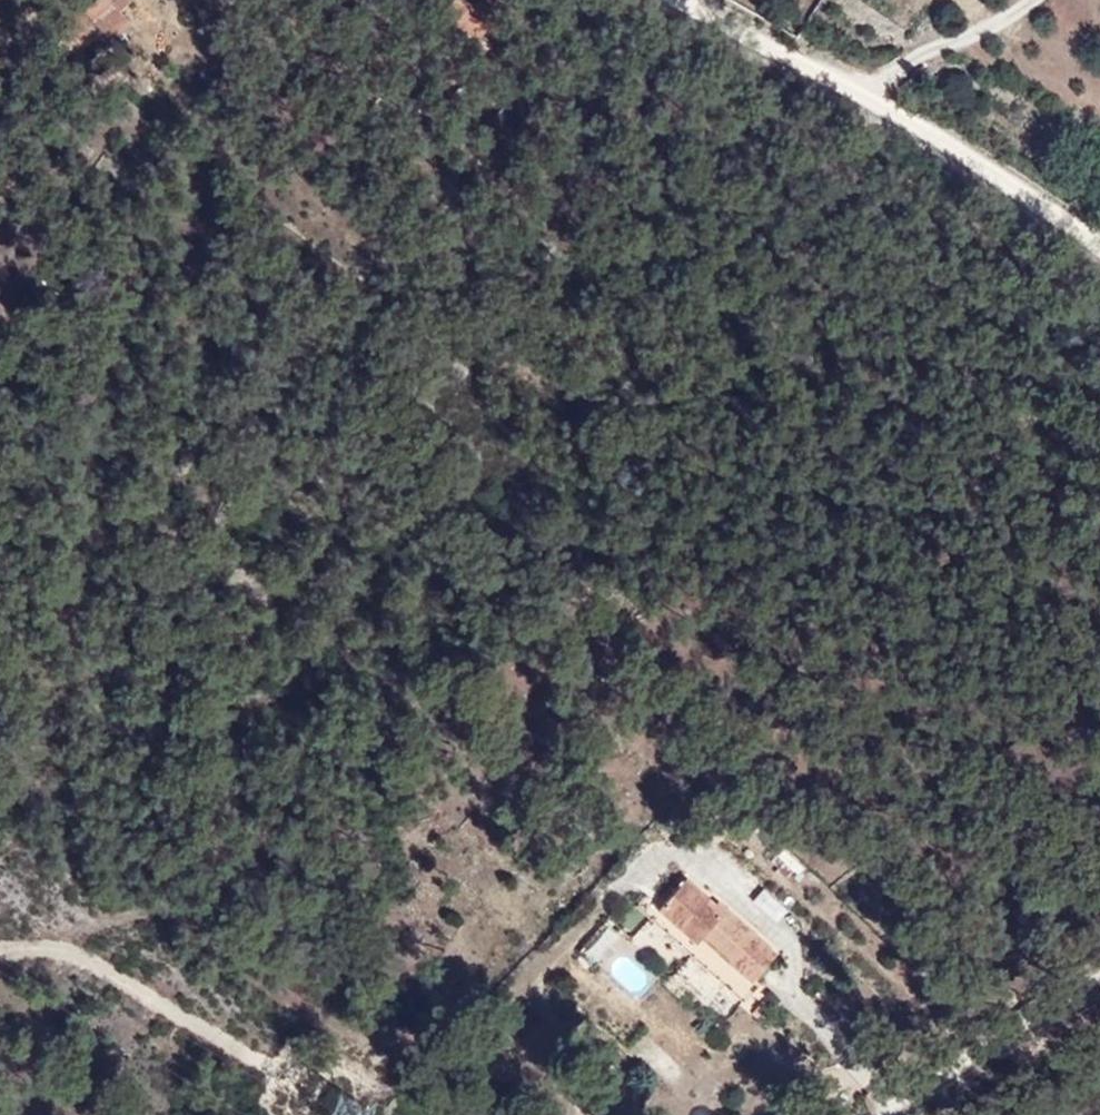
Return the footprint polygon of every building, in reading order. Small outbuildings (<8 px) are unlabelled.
[(690,880),(661,913),(697,944),(704,936),(755,980),(777,954),(690,880)] [(634,991),(648,976),(621,952),(607,967),(634,991)] [(704,1005),(722,1019),(733,1004),(715,991),(704,1005)]
